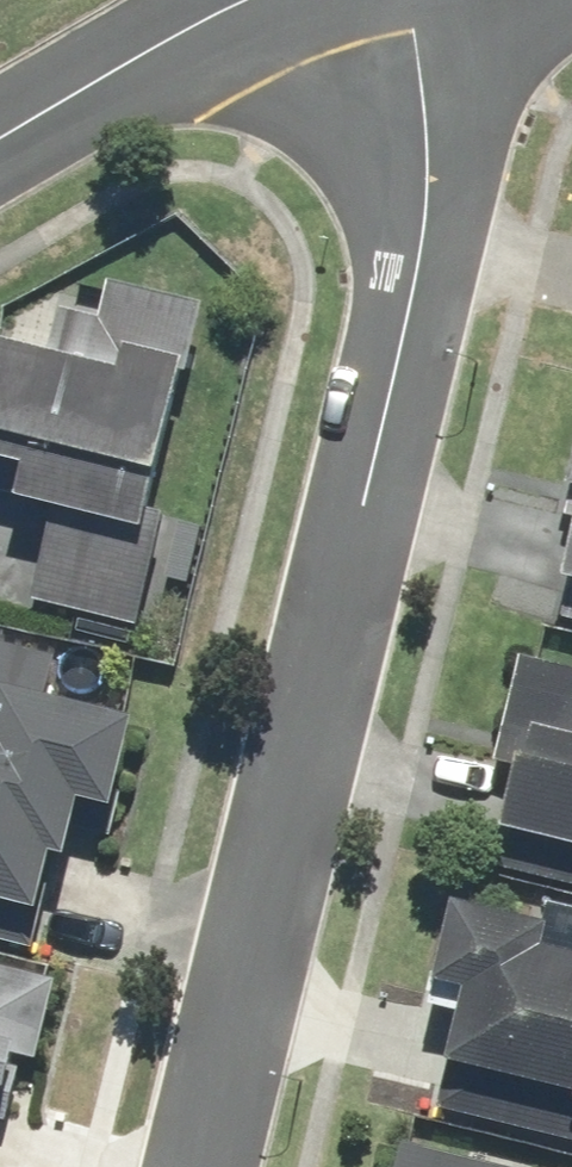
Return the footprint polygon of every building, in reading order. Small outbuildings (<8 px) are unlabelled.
[(148,537),(128,532),(162,389),(172,391),(191,314),(97,292),(90,320),(46,310),(35,359),(0,350),(0,502),(36,510),(12,609),(124,636),(148,537)] [(0,644),(0,945),(31,952),(67,804),(96,811),(117,721),(36,701),(47,655),(0,644)] [(539,664),(502,837),(530,843),(524,874),(571,884),(571,671),(539,664)] [(431,901),(417,985),(448,991),(425,1123),(571,1149),(571,910),(527,903),(525,918),(431,901)] [(4,1064),(38,1072),(57,981),(0,969),(0,1083),(4,1064)] [(389,1149),(378,1146),(373,1166),(472,1166),(389,1149)]
